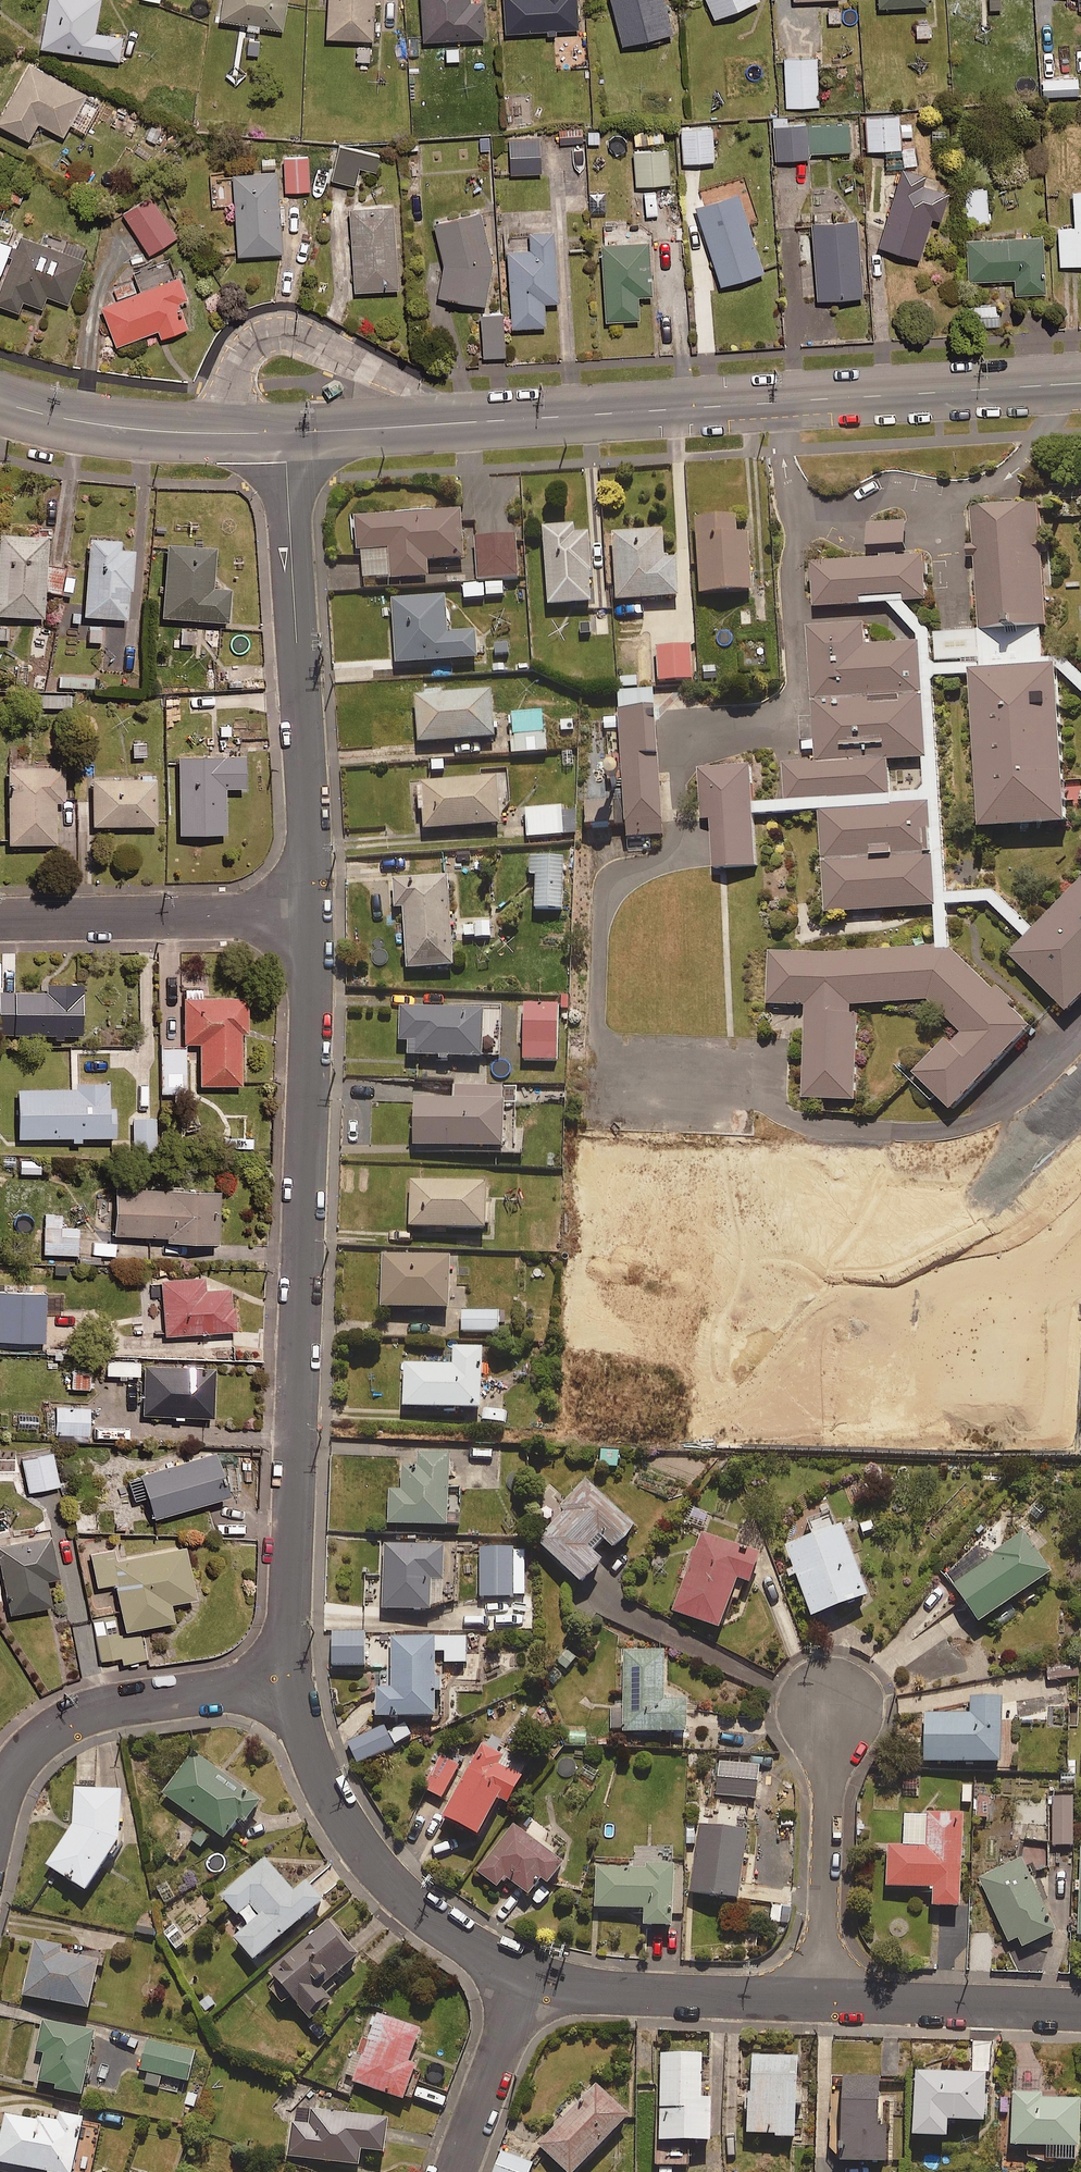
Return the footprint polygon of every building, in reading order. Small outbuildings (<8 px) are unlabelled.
[(39,41),(118,55),(122,32),(94,26),(98,0),(47,0),(39,41)] [(246,25),(259,27),(260,23),(282,26),(286,0),(221,0),(219,16),(247,21),(246,25)] [(372,34),(373,0),(327,0),(325,32),(372,34)] [(422,36),(483,33),(482,0),(420,0),(422,36)] [(547,29),(557,28),(557,25),(577,24),(576,0),(503,0),(504,26),(546,25),(547,29)] [(624,41),(674,28),(667,0),(613,0),(624,41)] [(716,15),(750,0),(709,0),(716,15)] [(841,0),(825,0),(826,21),(842,20),(841,0)] [(931,17),(915,17),(915,37),(931,37),(931,17)] [(459,38),(443,39),(444,59),(460,58),(459,38)] [(818,103),(816,53),(784,55),(786,104),(818,103)] [(28,57),(0,108),(0,119),(27,134),(37,117),(62,131),(85,88),(28,57)] [(1074,92),(1073,76),(1038,77),(1039,93),(1074,92)] [(868,146),(900,143),(897,109),(865,112),(868,146)] [(808,147),(806,119),(786,120),(786,112),(772,113),(774,155),(808,153),(808,147)] [(806,119),(808,147),(850,145),(848,116),(806,119)] [(631,121),(634,143),(665,140),(662,117),(631,121)] [(913,118),(900,119),(902,161),(916,160),(913,118)] [(713,156),(712,122),(681,124),(682,157),(713,156)] [(558,128),(560,143),(582,139),(580,124),(558,128)] [(538,135),(508,137),(510,170),(540,169),(538,135)] [(378,151),(340,143),(332,176),(354,181),(358,163),(375,167),(378,151)] [(666,144),(632,147),(635,180),(669,177),(666,144)] [(307,153),(281,155),(283,187),(309,186),(307,153)] [(939,213),(948,184),(924,177),(926,169),(902,162),(879,241),(919,253),(931,210),(939,213)] [(278,166),(215,168),(217,204),(234,203),(236,250),(281,248),(280,219),(285,219),(284,201),(279,202),(278,166)] [(988,183),(963,183),(964,220),(988,219),(988,183)] [(1069,188),(1071,225),(1055,226),(1058,263),(1080,261),(1080,187),(1069,188)] [(176,232),(149,189),(122,207),(148,250),(176,232)] [(761,268),(738,189),(696,201),(719,280),(761,268)] [(397,284),(392,203),(349,205),(355,286),(397,284)] [(486,298),(492,260),(481,206),(432,216),(442,261),(437,290),(486,298)] [(862,292),(857,214),(811,216),(817,295),(862,292)] [(543,297),(557,296),(553,225),(530,226),(531,244),(506,246),(511,322),(545,320),(543,297)] [(63,244),(16,228),(12,241),(0,237),(0,270),(3,271),(0,281),(0,300),(18,306),(22,295),(41,302),(45,290),(67,298),(86,244),(66,236),(63,244)] [(1041,291),(1039,234),(964,236),(966,278),(1012,277),(1012,292),(1041,291)] [(648,236),(601,239),(606,316),(638,314),(637,290),(651,289),(648,236)] [(187,293),(178,269),(100,300),(116,340),(157,324),(160,332),(185,322),(175,297),(187,293)] [(995,303),(967,304),(967,324),(995,324),(995,303)] [(502,309),(480,310),(482,353),(504,352),(502,309)] [(971,495),(977,618),(1049,614),(1043,492),(971,495)] [(464,557),(460,509),(355,516),(357,548),(361,548),(363,579),(428,575),(427,559),(464,557)] [(736,531),(735,514),(696,516),(700,590),(752,588),(749,531),(736,531)] [(572,524),(544,525),(547,603),(591,601),(588,532),(572,533),(572,524)] [(664,558),(662,529),(613,531),(616,598),(679,595),(677,557),(664,558)] [(0,530),(0,612),(40,614),(42,588),(59,589),(61,564),(43,563),(45,533),(0,530)] [(519,577),(515,533),(476,537),(480,583),(463,585),(464,598),(503,594),(502,579),(519,577)] [(117,536),(86,535),(82,613),(127,615),(131,547),(117,546),(117,536)] [(212,543),(164,541),(160,615),(225,618),(227,586),(210,585),(212,543)] [(813,559),(815,597),(925,592),(923,554),(813,559)] [(449,632),(447,595),(393,599),(397,662),(477,656),(475,630),(449,632)] [(590,633),(590,638),(606,637),(606,608),(590,609),(590,620),(577,620),(577,633),(590,633)] [(866,613),(801,616),(808,756),(927,750),(921,633),(867,636),(866,613)] [(174,628),(174,644),(179,644),(179,649),(189,648),(188,644),(194,644),(194,627),(174,628)] [(691,645),(658,646),(659,679),(692,678),(691,645)] [(973,668),(983,827),(1080,820),(1070,662),(973,668)] [(92,677),(58,675),(57,684),(91,686),(92,677)] [(617,711),(605,712),(610,794),(587,796),(590,828),(625,825),(626,836),(662,833),(653,688),(616,691),(617,711)] [(495,736),(492,690),(416,694),(419,740),(495,736)] [(68,693),(36,693),(35,705),(68,706),(68,693)] [(543,710),(511,712),(514,752),(546,750),(543,710)] [(242,784),(241,751),(176,753),(179,831),(223,829),(222,784),(242,784)] [(612,889),(607,1002),(665,1000),(668,943),(703,943),(707,995),(754,992),(762,902),(744,754),(697,756),(710,895),(612,889)] [(885,758),(780,763),(782,789),(815,788),(821,913),(944,907),(939,792),(887,794),(885,758)] [(61,798),(61,763),(4,764),(6,841),(53,840),(52,798),(61,798)] [(90,823),(154,822),(153,770),(137,770),(137,775),(89,776),(90,823)] [(500,822),(497,776),(423,781),(426,827),(500,822)] [(561,834),(560,806),(526,808),(527,835),(561,834)] [(563,849),(532,848),(531,874),(536,874),(536,908),(562,908),(563,849)] [(451,940),(450,925),(447,875),(392,879),(394,905),(403,905),(407,967),(453,964),(451,940)] [(1068,1004),(1080,992),(1080,887),(1016,945),(1068,1004)] [(490,922),(450,925),(451,940),(491,937),(490,922)] [(847,996),(932,993),(962,1021),(915,1070),(951,1107),(1032,1025),(951,940),(770,944),(767,996),(804,997),(804,1094),(852,1093),(847,996)] [(80,1032),(81,980),(41,980),(41,989),(0,988),(0,1031),(48,1032),(48,1039),(61,1039),(61,1032),(80,1032)] [(244,994),(179,994),(180,1040),(198,1040),(198,1082),(239,1082),(238,1028),(244,1028),(244,994)] [(557,1004),(524,1003),(523,1059),(556,1060),(557,1004)] [(449,1058),(449,1056),(483,1056),(483,1008),(400,1007),(400,1039),(408,1039),(408,1055),(438,1055),(438,1058),(449,1058)] [(183,1045),(158,1046),(159,1091),(184,1091),(183,1045)] [(79,1141),(79,1134),(111,1134),(111,1104),(105,1104),(105,1079),(72,1079),(72,1086),(15,1086),(16,1135),(69,1134),(69,1141),(79,1141)] [(516,1087),(453,1086),(453,1099),(415,1099),(414,1151),(523,1153),(523,1128),(515,1128),(516,1087)] [(153,1116),(130,1116),(131,1150),(154,1150),(153,1116)] [(17,1157),(17,1173),(41,1173),(41,1157),(17,1157)] [(486,1182),(411,1180),(410,1226),(485,1227),(486,1182)] [(215,1186),(113,1186),(113,1232),(163,1233),(163,1238),(215,1238),(215,1186)] [(58,1213),(42,1213),(43,1253),(77,1252),(76,1226),(58,1226),(58,1213)] [(450,1255),(381,1255),(380,1306),(449,1307),(450,1255)] [(201,1287),(200,1274),(159,1278),(164,1333),(233,1327),(229,1285),(201,1287)] [(0,1289),(0,1340),(42,1340),(43,1289),(0,1289)] [(498,1311),(462,1311),(462,1331),(498,1331),(498,1311)] [(453,1346),(453,1352),(420,1351),(420,1364),(404,1363),(403,1405),(480,1407),(482,1347),(453,1346)] [(211,1364),(142,1363),(142,1413),(210,1413),(211,1364)] [(65,1371),(66,1386),(92,1385),(92,1380),(88,1380),(87,1370),(65,1371)] [(87,1406),(52,1405),(51,1432),(86,1433),(87,1406)] [(224,1491),(210,1448),(125,1476),(132,1498),(144,1494),(151,1515),(224,1491)] [(618,1450),(601,1449),(600,1466),(617,1467),(618,1450)] [(57,1483),(50,1451),(20,1457),(26,1489),(57,1483)] [(448,1525),(449,1455),(402,1454),(401,1490),(389,1490),(388,1523),(448,1525)] [(635,1527),(586,1481),(533,1536),(582,1582),(603,1560),(592,1550),(604,1538),(615,1548),(635,1527)] [(98,1511),(80,1513),(82,1532),(100,1530),(98,1511)] [(789,1578),(797,1575),(812,1616),(868,1595),(841,1523),(836,1525),(832,1515),(810,1523),(815,1535),(786,1546),(794,1568),(786,1571),(789,1578)] [(1050,1572),(1022,1532),(994,1552),(979,1548),(945,1572),(980,1621),(1050,1572)] [(48,1533),(0,1543),(0,1568),(8,1611),(48,1603),(43,1577),(56,1575),(48,1533)] [(760,1555),(701,1534),(673,1610),(719,1627),(737,1578),(750,1582),(760,1555)] [(182,1544),(115,1557),(113,1546),(87,1551),(94,1584),(113,1581),(123,1627),(170,1617),(166,1599),(192,1594),(182,1544)] [(383,1544),(382,1608),(431,1609),(431,1582),(443,1582),(444,1544),(383,1544)] [(524,1546),(479,1547),(480,1596),(525,1595),(524,1546)] [(140,1635),(116,1638),(113,1615),(94,1618),(100,1660),(118,1657),(119,1661),(143,1658),(140,1635)] [(365,1632),(332,1631),(331,1664),(364,1665),(365,1632)] [(435,1715),(435,1692),(442,1692),(442,1676),(435,1676),(435,1662),(466,1662),(466,1636),(392,1637),(392,1687),(377,1688),(377,1716),(435,1715)] [(664,1650),(623,1650),(623,1706),(612,1706),(612,1731),(687,1731),(687,1699),(664,1700),(664,1650)] [(1079,1675),(1077,1659),(1046,1663),(1048,1679),(1079,1675)] [(1002,1697),(970,1697),(970,1713),(926,1713),(925,1761),(1002,1761),(1002,1697)] [(383,1721),(343,1739),(354,1766),(395,1748),(383,1721)] [(504,1741),(488,1732),(443,1819),(477,1837),(498,1797),(508,1802),(530,1760),(502,1745),(504,1741)] [(259,1803),(193,1753),(163,1793),(224,1839),(239,1819),(244,1822),(259,1803)] [(422,1786),(441,1798),(462,1766),(443,1753),(422,1786)] [(46,1863),(86,1890),(120,1839),(121,1788),(74,1788),(74,1822),(46,1863)] [(1073,1797),(1053,1797),(1052,1844),(1072,1845),(1073,1797)] [(1046,1802),(1015,1803),(1017,1840),(1047,1839),(1046,1802)] [(963,1814),(905,1813),(904,1845),(889,1845),(887,1886),(934,1887),(933,1906),(961,1906),(963,1814)] [(159,1849),(175,1861),(191,1841),(199,1847),(210,1834),(186,1815),(159,1849)] [(507,1895),(515,1885),(528,1895),(541,1879),(547,1884),(563,1863),(559,1860),(565,1852),(561,1849),(567,1842),(555,1833),(553,1835),(547,1830),(537,1843),(513,1824),(476,1871),(507,1895)] [(747,1830),(699,1824),(691,1892),(739,1898),(747,1830)] [(293,1891),(265,1858),(220,1895),(247,1926),(234,1938),(252,1960),(322,1901),(305,1881),(293,1891)] [(1055,1933),(1024,1858),(980,1876),(1008,1942),(1018,1937),(1022,1947),(1055,1933)] [(673,1925),(674,1868),(596,1867),(596,1907),(644,1908),(644,1925),(673,1925)] [(357,1956),(327,1921),(269,1972),(280,1984),(271,1992),(282,2005),(291,1997),(311,2020),(333,2001),(321,1988),(357,1956)] [(67,1948),(35,1941),(23,1995),(88,2009),(98,1961),(66,1954),(67,1948)] [(379,2015),(364,2053),(356,2050),(347,2073),(356,2077),(354,2082),(403,2100),(404,2097),(413,2100),(421,2078),(412,2075),(416,2064),(408,2062),(420,2030),(379,2015)] [(55,2085),(54,2089),(81,2095),(95,2034),(42,2021),(35,2053),(44,2055),(38,2081),(55,2085)] [(193,2051),(147,2043),(140,2083),(159,2087),(161,2075),(188,2080),(193,2051)] [(674,2165),(689,2165),(689,2141),(711,2141),(711,2098),(701,2098),(702,2054),(661,2053),(659,2171),(674,2171),(674,2165)] [(795,2138),(796,2104),(803,2104),(803,2090),(797,2089),(798,2056),(749,2055),(747,2136),(795,2138)] [(986,2121),(986,2073),(916,2072),(916,2139),(949,2139),(949,2121),(986,2121)] [(879,2077),(844,2076),(842,2161),(886,2162),(887,2126),(878,2126),(879,2077)] [(593,2083),(536,2144),(567,2171),(575,2171),(628,2116),(593,2083)] [(1076,2161),(1076,2146),(1080,2146),(1080,2099),(1042,2098),(1042,2093),(1014,2092),(1013,2145),(1048,2146),(1047,2161),(1076,2161)] [(384,2152),(388,2120),(294,2107),(288,2156),(359,2165),(361,2149),(384,2152)] [(58,2120),(38,2116),(37,2121),(5,2114),(0,2140),(0,2162),(49,2171),(72,2171),(82,2120),(59,2115),(58,2120)] [(501,2152),(493,2171),(529,2171),(533,2164),(501,2152)]
